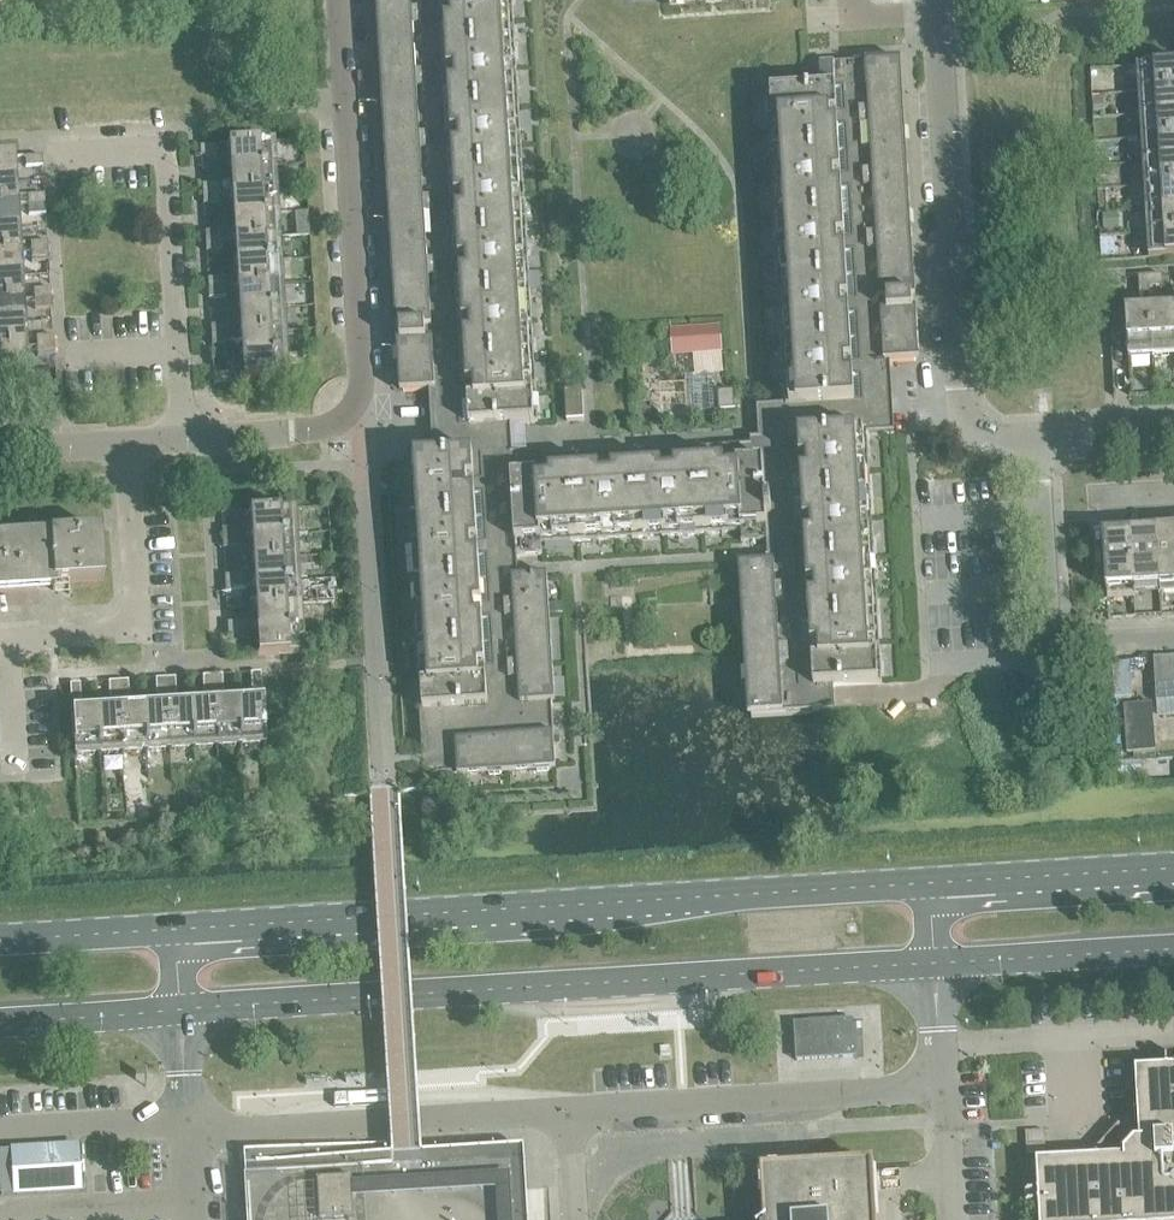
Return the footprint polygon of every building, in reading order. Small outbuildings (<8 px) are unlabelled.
[(403,392),(430,390),(433,427),(431,427),(431,428),(432,428),(434,458),(404,459),(423,776),(555,768),(543,577),(517,578),(516,556),(542,555),(541,544),(740,532),(741,543),(767,541),(768,563),(742,565),(751,716),(835,710),(833,687),(881,684),(866,433),(893,432),(893,430),(889,431),(889,422),(888,408),(888,401),(891,401),(891,399),(890,399),(888,362),(915,361),(897,61),(819,66),(821,90),(766,93),(785,405),(757,407),(759,439),(726,441),(727,447),(544,458),(543,452),(512,454),(511,424),(537,423),(512,0),(379,0),(403,392)] [(1138,92),(1173,90),(1173,65),(1136,67),(1136,69),(1138,92)] [(1139,115),(1173,113),(1173,90),(1138,92),(1139,115)] [(1103,95),(1092,95),(1093,111),(1104,111),(1103,95)] [(1141,139),(1173,137),(1173,113),(1139,115),(1141,139)] [(1142,162),(1173,160),(1173,137),(1141,139),(1142,162)] [(228,169),(275,166),(273,166),(272,143),(274,143),(274,141),(227,144),(227,146),(229,146),(230,168),(228,169)] [(199,146),(199,156),(216,155),(216,145),(199,146)] [(42,166),(41,156),(24,157),(25,167),(42,166)] [(15,182),(13,182),(11,159),(14,159),(13,157),(0,158),(0,183),(15,182)] [(1144,186),(1173,184),(1173,160),(1142,162),(1144,186)] [(230,192),(230,193),(277,190),(277,189),(275,189),(273,167),(276,167),(275,166),(228,169),(228,170),(230,170),(232,192),(230,192)] [(16,206),(16,205),(14,205),(13,183),(15,183),(15,182),(0,183),(0,207),(16,206)] [(201,185),(202,195),(219,194),(218,184),(201,185)] [(1145,210),(1173,208),(1173,184),(1144,186),(1145,210)] [(231,216),(278,214),(278,213),(276,213),(275,191),(277,191),(277,190),(230,193),(230,194),(232,194),(233,216),(231,216)] [(27,195),(27,205),(44,204),(44,194),(27,195)] [(219,194),(202,195),(202,204),(219,203),(219,194)] [(44,204),(27,205),(28,215),(45,214),(44,204)] [(18,230),(18,229),(16,229),(14,207),(17,207),(16,206),(0,207),(0,231),(18,230)] [(1147,233),(1173,231),(1173,208),(1145,210),(1147,233)] [(293,214),(294,223),(309,222),(308,213),(293,214)] [(232,239),(232,240),(280,237),(280,236),(277,236),(276,214),(278,214),(231,216),(231,217),(233,217),(235,239),(232,239)] [(1118,214),(1102,215),(1103,229),(1118,229),(1118,214)] [(19,253),(19,252),(17,252),(16,230),(18,230),(0,231),(0,254),(19,253)] [(204,232),(204,242),(221,241),(221,231),(204,232)] [(1147,233),(1148,256),(1148,258),(1173,256),(1173,231),(1147,233)] [(234,263),(234,264),(281,261),(281,260),(279,260),(277,238),(280,238),(280,237),(232,240),(232,241),(235,241),(236,263),(234,263)] [(30,242),(30,252),(47,251),(47,241),(30,242)] [(221,241),(204,242),(205,252),(222,251),(221,241)] [(47,251),(30,252),(31,262),(48,261),(47,251)] [(21,277),(21,276),(18,276),(17,254),(19,254),(19,253),(0,254),(0,278),(21,277)] [(235,286),(235,287),(282,284),(282,283),(280,284),(279,262),(281,261),(234,264),(236,264),(238,286),(235,286)] [(1162,275),(1147,276),(1148,288),(1163,287),(1162,275)] [(1148,288),(1147,276),(1137,277),(1139,294),(1149,294),(1148,288)] [(22,300),(22,299),(20,300),(19,278),(21,277),(0,278),(0,301),(22,300)] [(207,279),(207,289),(224,288),(224,278),(207,279)] [(237,310),(237,311),(284,308),(284,307),(281,307),(280,285),(282,285),(282,284),(235,287),(235,288),(238,288),(239,310),(237,310)] [(33,290),(33,299),(50,298),(50,288),(33,290)] [(224,288),(207,289),(208,299),(225,298),(224,288)] [(50,298),(33,299),(34,309),(51,308),(50,298)] [(24,324),(24,323),(21,323),(20,301),(22,301),(22,300),(0,301),(0,325),(24,324)] [(238,333),(238,334),(285,331),(285,330),(283,331),(281,309),(284,308),(237,311),(239,311),(240,333),(238,333)] [(1150,311),(1152,357),(1173,356),(1173,323),(1173,310),(1150,311)] [(1152,357),(1150,311),(1127,313),(1127,312),(1125,312),(1126,335),(1128,359),(1129,359),(1152,357)] [(1125,312),(1112,313),(1113,336),(1126,335),(1125,312)] [(25,347),(25,346),(23,347),(21,325),(24,324),(0,325),(0,349),(25,347)] [(210,326),(210,336),(227,335),(227,325),(210,326)] [(720,326),(670,329),(672,357),(722,354),(720,326)] [(239,357),(240,358),(286,355),(286,354),(284,354),(283,332),(285,332),(285,331),(238,334),(238,335),(240,335),(242,357),(239,357)] [(227,335),(210,336),(211,346),(228,345),(227,335)] [(35,337),(36,347),(53,345),(52,336),(35,337)] [(53,345),(36,347),(37,356),(54,355),(53,345)] [(27,371),(26,370),(24,370),(23,348),(25,348),(25,347),(0,349),(0,372),(27,371)] [(286,355),(240,358),(242,358),(243,381),(241,381),(241,383),(288,380),(288,378),(285,378),(284,356),(286,356),(286,355)] [(316,355),(302,356),(303,368),(317,367),(316,355)] [(303,368),(298,368),(299,379),(318,378),(317,367),(303,368)] [(230,383),(230,373),(212,374),(213,384),(230,383)] [(39,395),(56,394),(55,384),(38,385),(39,395)] [(564,391),(566,421),(583,420),(582,390),(564,391)] [(718,412),(735,411),(733,392),(717,393),(718,412)] [(249,536),(249,537),(296,534),(296,533),(293,533),(292,511),(294,511),(294,509),(248,512),(248,514),(250,513),(251,536),(249,536)] [(221,529),(221,539),(238,538),(238,528),(221,529)] [(53,585),(53,584),(97,581),(94,531),(48,534),(49,541),(0,544),(0,588),(53,585)] [(1155,533),(1159,586),(1173,585),(1173,532),(1155,533)] [(1155,533),(1129,535),(1132,588),(1159,586),(1155,533)] [(251,560),(297,558),(297,557),(295,557),(293,535),(296,535),(296,534),(249,537),(249,538),(252,537),(253,559),(251,560)] [(1132,588),(1129,535),(1103,536),(1103,535),(1101,535),(1105,590),(1106,590),(1106,589),(1132,588)] [(238,538),(221,539),(222,548),(239,547),(238,538)] [(252,583),(252,584),(298,581),(298,580),(296,581),(295,559),(297,558),(251,560),(251,561),(253,561),(254,583),(252,583)] [(223,576),(224,586),(241,585),(241,575),(223,576)] [(253,607),(254,607),(300,605),(300,604),(297,604),(296,582),(298,582),(298,581),(252,584),(252,585),(254,585),(256,607),(253,607)] [(241,585),(224,586),(225,596),(242,594),(241,585)] [(255,630),(255,631),(301,628),(301,627),(299,628),(298,606),(300,605),(254,607),(254,608),(256,608),(257,630),(255,630)] [(226,623),(227,633),(244,632),(243,622),(226,623)] [(301,628),(255,631),(255,632),(257,632),(259,654),(256,654),(256,656),(303,653),(303,652),(300,652),(299,629),(301,629),(301,628)] [(244,632),(227,633),(228,643),(245,642),(244,632)] [(1153,656),(1156,700),(1165,700),(1165,697),(1173,697),(1173,655),(1153,656)] [(1130,663),(1111,664),(1113,699),(1132,697),(1130,663)] [(261,690),(260,673),(249,673),(251,690),(261,690)] [(221,675),(211,676),(212,693),(222,692),(221,675)] [(212,693),(211,676),(201,676),(203,693),(212,693)] [(165,696),(164,678),(154,679),(155,696),(165,696)] [(174,678),(164,678),(165,696),(175,695),(174,678)] [(118,698),(117,681),(107,682),(108,699),(118,698)] [(127,681),(117,681),(118,698),(128,698),(127,681)] [(69,684),(70,701),(80,701),(79,684),(69,684)] [(237,702),(239,748),(240,748),(240,746),(263,745),(263,747),(264,747),(261,701),(260,701),(260,703),(238,704),(237,702)] [(214,704),(213,704),(216,750),(217,750),(217,748),(239,746),(239,749),(239,748),(237,702),(236,702),(236,704),(214,706),(214,704)] [(1132,705),(1123,705),(1126,753),(1135,752),(1154,751),(1151,703),(1132,705)] [(190,705),(192,751),(193,751),(193,749),(215,748),(215,750),(216,750),(213,704),(212,704),(212,706),(190,707),(190,705)] [(167,706),(166,707),(169,753),(170,753),(169,750),(191,749),(192,751),(190,705),(189,705),(189,707),(167,709),(167,706)] [(143,708),(142,708),(145,754),(146,754),(146,752),(168,751),(168,753),(169,753),(166,707),(165,707),(165,709),(143,710),(143,708)] [(120,709),(119,709),(122,756),(123,756),(122,753),(144,752),(145,754),(142,708),(142,710),(120,712),(120,709)] [(96,711),(95,711),(98,757),(99,757),(99,755),(121,753),(121,756),(122,756),(119,709),(118,709),(118,712),(96,713),(96,711)] [(98,757),(95,711),(95,713),(72,715),(72,712),(71,712),(73,759),(75,759),(75,756),(97,755),(97,757),(98,757)] [(794,1024),(796,1061),(855,1057),(853,1020),(794,1024)] [(1165,1057),(1165,1069),(1164,1069),(1164,1070),(1135,1071),(1139,1141),(1133,1141),(1119,1128),(1120,1127),(1118,1126),(1116,1128),(1117,1130),(1109,1139),(1097,1151),(1098,1160),(1036,1163),(1038,1193),(1037,1193),(1037,1194),(1025,1194),(1026,1206),(1038,1205),(1038,1206),(1039,1219),(1173,1219),(1173,1057),(1165,1057)] [(1025,1131),(1026,1155),(1045,1154),(1044,1130),(1025,1131)] [(0,1151),(0,1195),(16,1194),(16,1193),(46,1191),(46,1192),(78,1190),(77,1177),(85,1176),(83,1149),(75,1149),(75,1147),(24,1150),(24,1151),(13,1152),(13,1151),(0,1151)] [(247,1177),(249,1215),(250,1215),(250,1219),(514,1219),(513,1199),(511,1163),(509,1163),(423,1168),(422,1151),(392,1153),(393,1169),(247,1177)] [(872,1166),(761,1172),(764,1219),(875,1219),(872,1166)]
